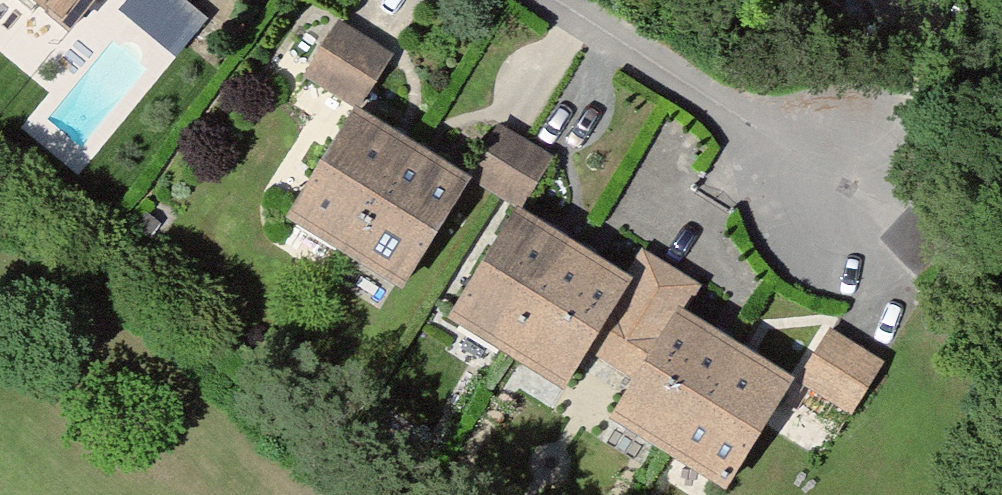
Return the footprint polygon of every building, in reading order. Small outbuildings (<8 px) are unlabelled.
[(60,32),(87,0),(21,0),(60,32)] [(176,49),(207,13),(192,0),(122,0),(121,1),(176,49)] [(296,76),(348,110),(382,59),(330,25),(296,76)] [(274,215),(398,291),(460,190),(337,114),(274,215)] [(489,133),(459,178),(505,209),(535,163),(489,133)] [(503,214),(436,319),(504,360),(567,254),(503,214)] [(567,254),(504,360),(558,392),(596,327),(621,286),(567,254)] [(637,260),(621,286),(596,327),(640,353),(663,314),(680,286),(637,260)] [(663,314),(640,353),(600,419),(722,492),(786,388),(663,314)] [(823,334),(789,382),(825,407),(859,359),(823,334)]
